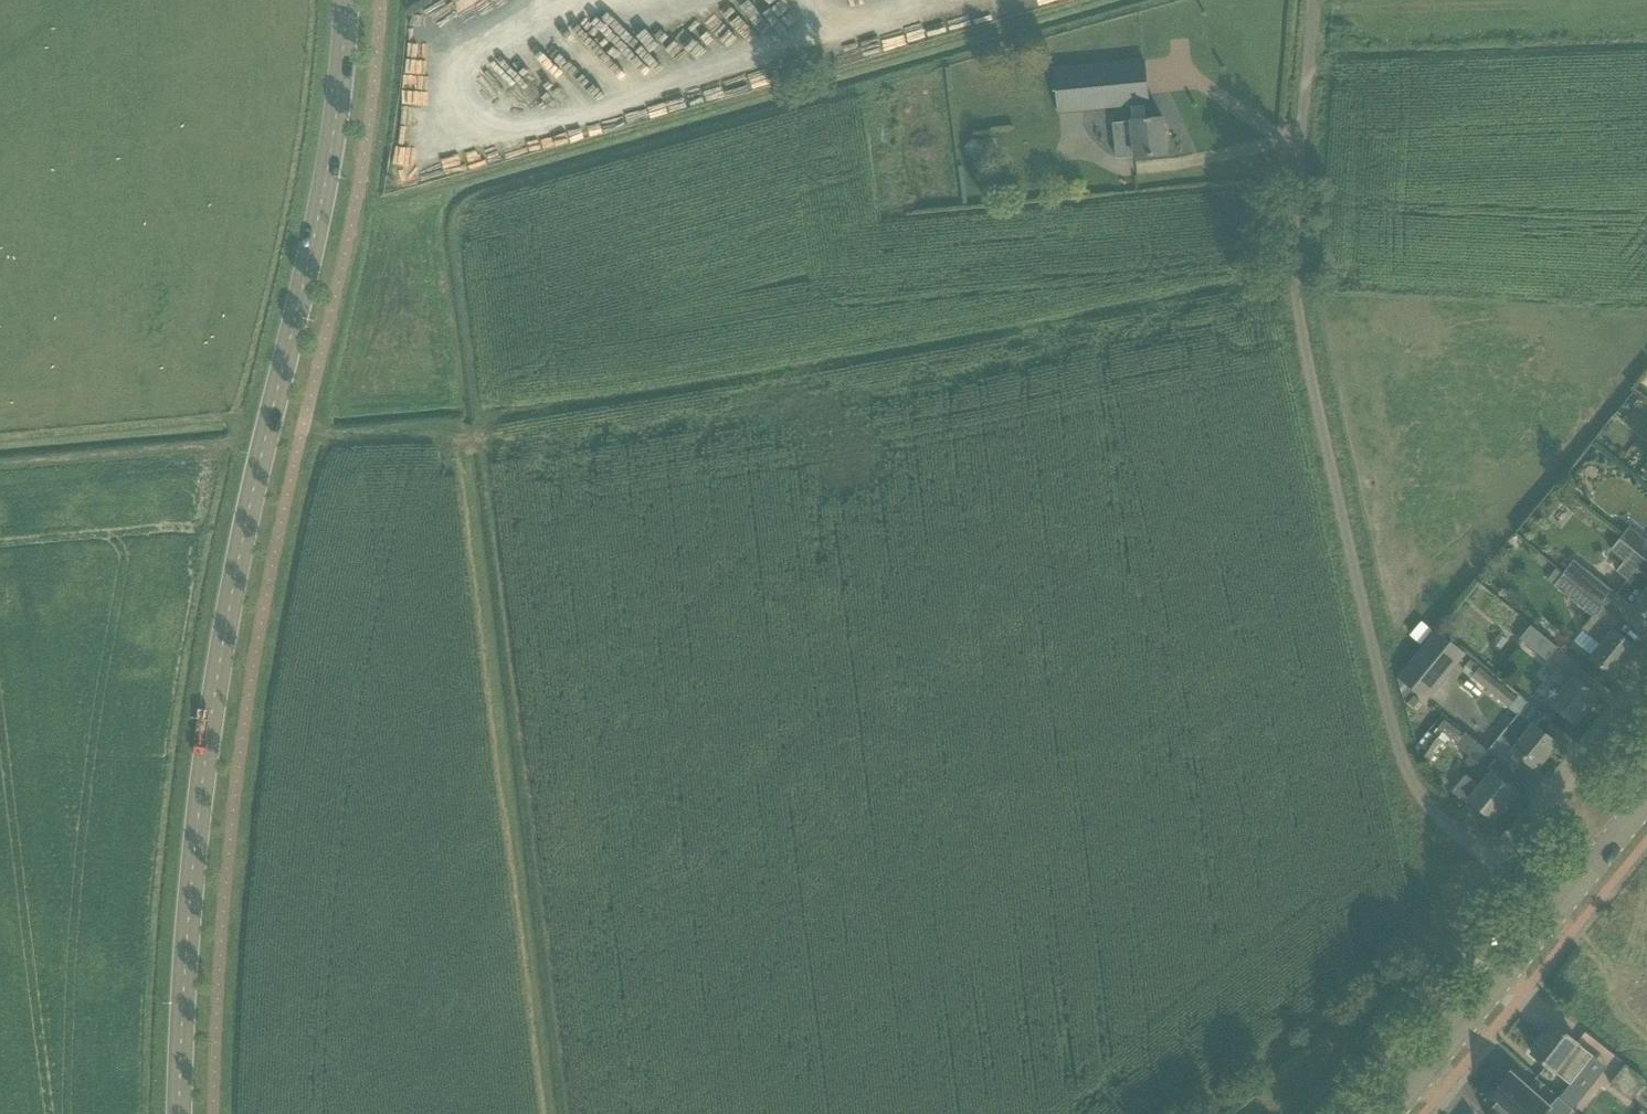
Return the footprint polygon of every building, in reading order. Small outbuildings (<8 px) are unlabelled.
[(1123,63),(1058,69),(1063,112),(1131,105),(1133,121),(1113,123),(1114,141),(1116,159),(1136,157),(1167,154),(1163,118),(1146,120),(1145,104),(1149,104),(1145,61),(1123,63)] [(966,143),(965,151),(967,154),(971,158),(978,157),(982,153),(983,148),(980,143),(975,140),(971,140),(966,143)] [(1645,560),(1646,557),(1646,539),(1631,526),(1620,540),(1645,560)] [(1612,550),(1625,561),(1625,562),(1617,572),(1629,581),(1628,582),(1643,594),(1633,606),(1632,607),(1636,610),(1638,612),(1646,619),(1646,563),(1644,560),(1645,560),(1620,540),(1612,550)] [(1574,560),(1564,574),(1565,575),(1567,576),(1606,608),(1617,594),(1588,571),(1576,561),(1574,560)] [(1556,585),(1555,586),(1593,617),(1582,630),(1601,645),(1591,658),(1597,663),(1614,676),(1636,648),(1613,630),(1619,623),(1622,620),(1606,608),(1567,576),(1565,575),(1564,576),(1556,585)] [(1520,640),(1547,662),(1558,648),(1531,626),(1520,640)] [(1403,673),(1400,678),(1428,700),(1466,654),(1437,630),(1403,673)] [(1472,659),(1467,666),(1468,666),(1476,673),(1473,676),(1474,677),(1485,687),(1510,707),(1519,696),(1473,660),(1472,659)] [(1552,706),(1575,724),(1597,696),(1574,678),(1574,679),(1557,665),(1547,679),(1563,692),(1552,706)] [(1413,694),(1406,702),(1413,709),(1414,708),(1418,711),(1423,705),(1419,702),(1420,701),(1413,694)] [(1509,726),(1499,739),(1506,744),(1506,745),(1524,759),(1537,770),(1558,744),(1536,727),(1519,714),(1509,726)] [(1445,718),(1438,728),(1458,743),(1466,734),(1445,718)] [(1421,753),(1431,761),(1444,743),(1435,735),(1428,731),(1420,741),(1427,746),(1421,753)] [(1470,776),(1456,792),(1468,802),(1469,801),(1478,808),(1495,822),(1518,792),(1488,768),(1497,758),(1467,733),(1457,745),(1481,763),(1476,770),(1476,769),(1470,776)] [(1438,924),(1435,911),(1429,912),(1432,925),(1438,924)] [(1595,982),(1627,1010),(1644,990),(1646,992),(1646,975),(1639,968),(1630,978),(1612,962),(1595,982)] [(1595,982),(1578,1002),(1596,1018),(1588,1028),(1610,1047),(1618,1037),(1610,1030),(1627,1010),(1595,982)] [(1533,1054),(1571,1084),(1593,1056),(1555,1025),(1533,1054)] [(1626,1065),(1611,1084),(1612,1085),(1631,1100),(1646,1081),(1627,1065),(1626,1065)] [(1485,1101),(1492,1107),(1486,1113),(1547,1113),(1553,1108),(1511,1071),(1485,1101)] [(1569,1087),(1560,1098),(1573,1110),(1582,1099),(1569,1087)]
